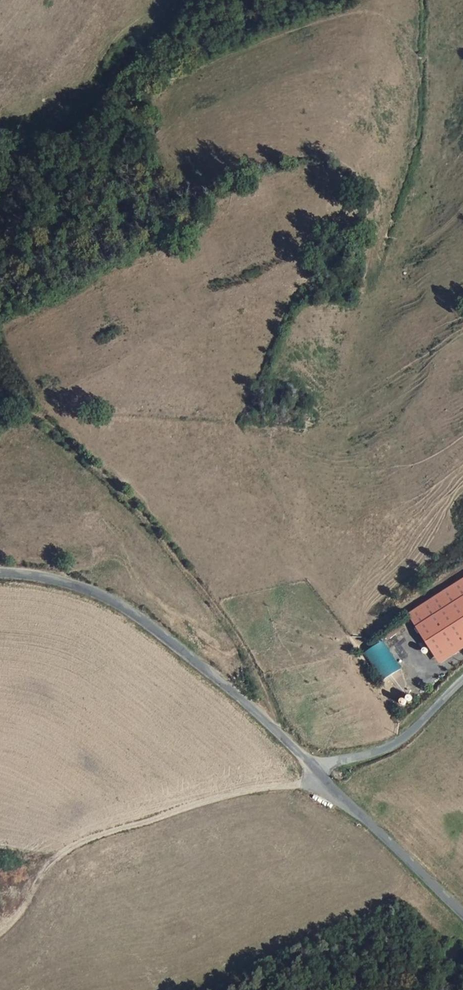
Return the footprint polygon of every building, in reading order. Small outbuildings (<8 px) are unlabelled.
[(462,659),(462,595),(416,624),(445,670),(462,659)] [(363,652),(381,681),(400,669),(382,640),(363,652)]
